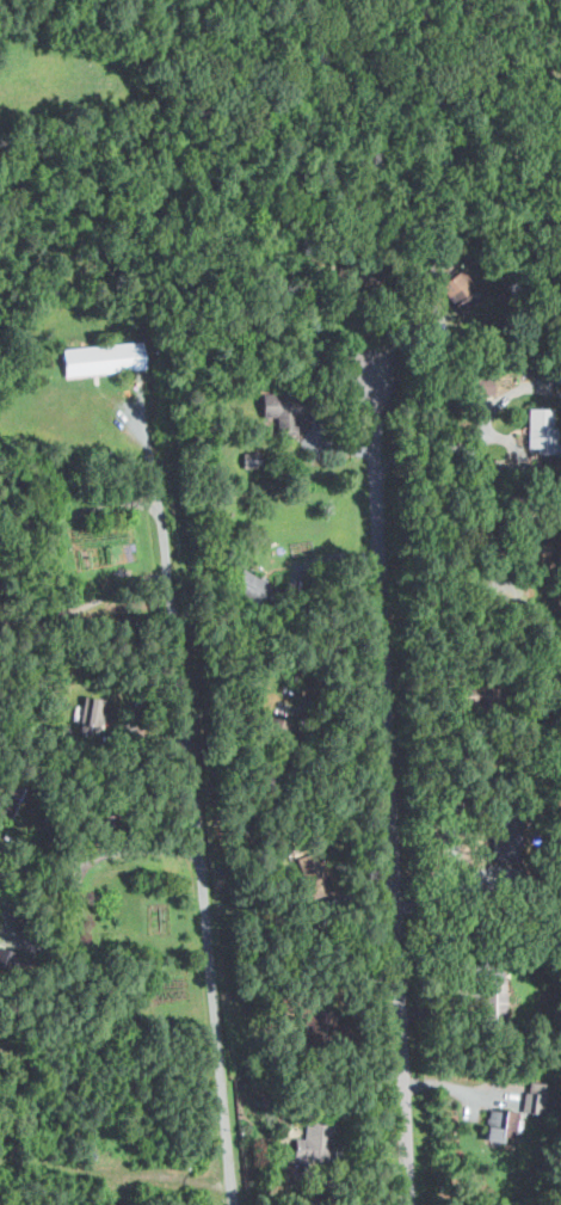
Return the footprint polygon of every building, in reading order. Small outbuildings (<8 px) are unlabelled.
[(64,347),(66,375),(145,370),(143,342),(64,347)] [(554,452),(555,408),(529,408),(528,452),(554,452)] [(242,453),(260,451),(261,465),(243,466),(242,453)] [(11,782),(24,787),(16,814),(2,810),(11,782)] [(8,972),(0,969),(0,943),(2,937),(19,943),(8,972)] [(523,1111),(496,1110),(494,1140),(521,1141),(523,1111)] [(298,1138),(298,1162),(324,1161),(324,1143),(336,1143),(335,1124),(308,1124),(308,1138),(298,1138)]
